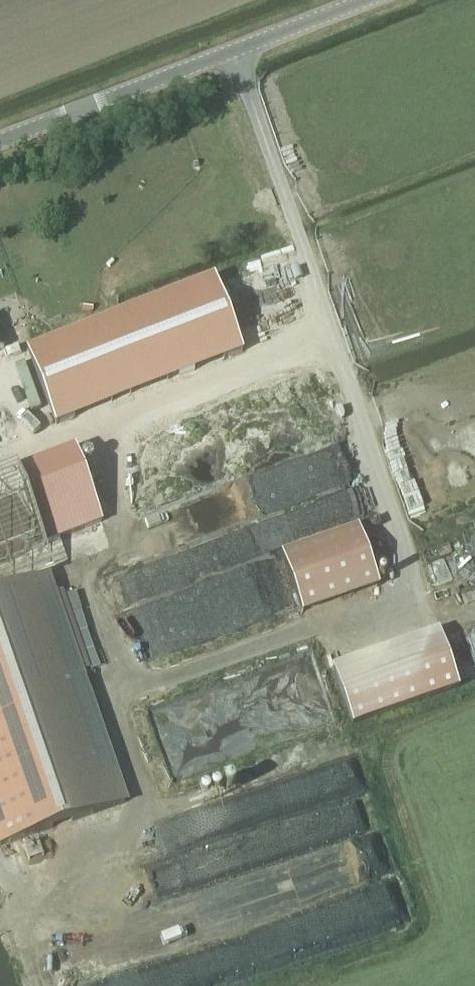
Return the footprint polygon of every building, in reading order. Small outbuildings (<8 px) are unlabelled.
[(0,506),(0,569),(110,528),(83,454),(28,474),(36,493),(0,506)] [(379,585),(359,527),(282,554),(302,612),(379,585)] [(37,833),(72,821),(128,802),(49,575),(0,592),(0,845),(37,833)] [(459,687),(440,631),(334,668),(354,724),(459,687)]
